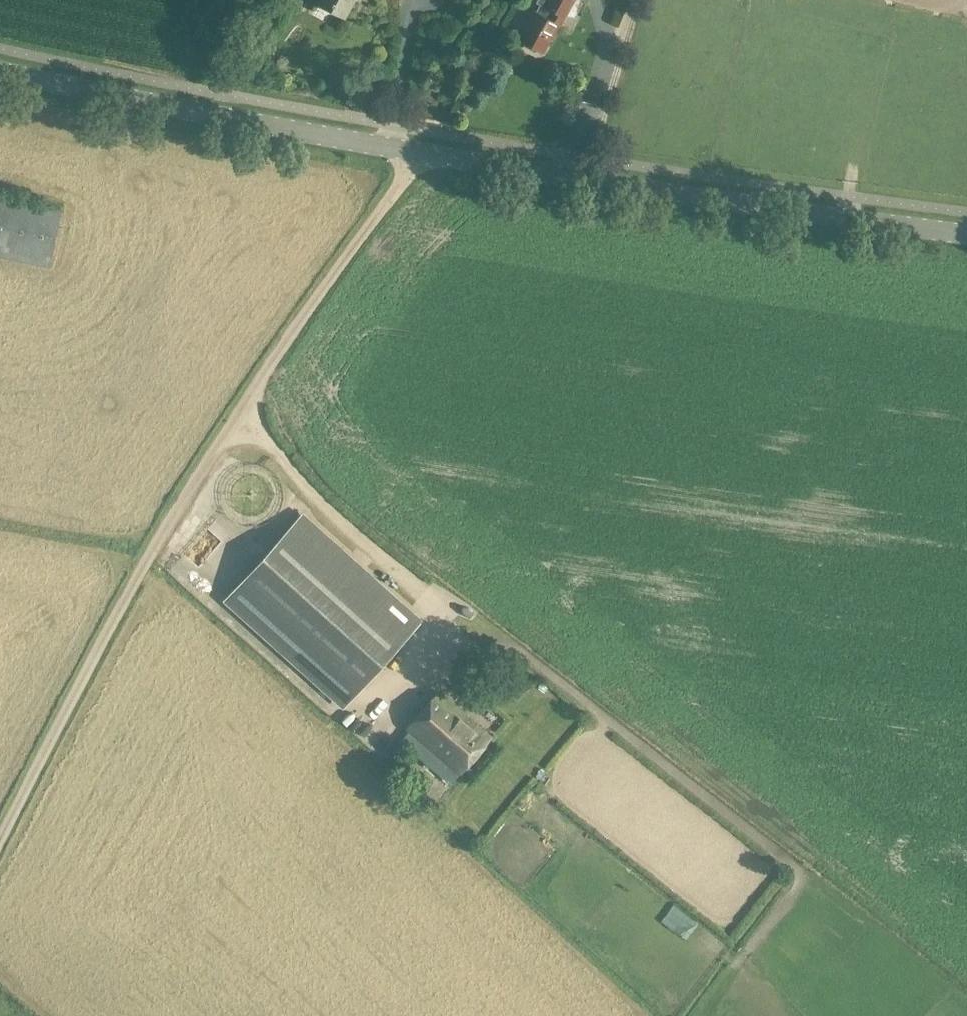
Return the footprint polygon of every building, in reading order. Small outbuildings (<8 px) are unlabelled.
[(318,2),(348,18),(358,0),(319,0),(318,2)] [(521,40),(543,52),(550,38),(552,39),(574,0),(550,0),(546,8),(547,8),(542,17),(536,13),(521,40)] [(0,198),(0,257),(50,268),(63,212),(0,198)] [(418,622),(296,518),(225,601),(347,705),(418,622)] [(410,732),(402,742),(427,764),(428,763),(452,784),(492,738),(440,692),(407,729),(410,732)]
